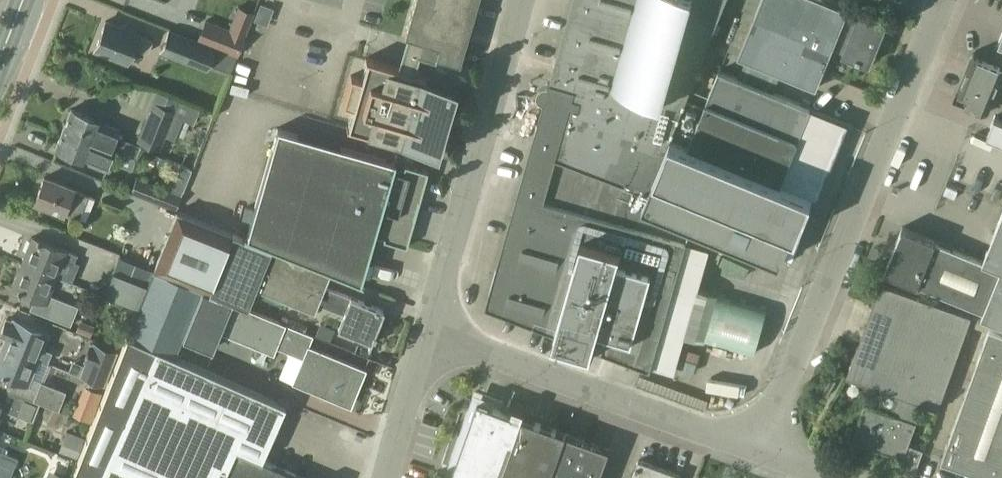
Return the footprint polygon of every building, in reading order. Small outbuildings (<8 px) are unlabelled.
[(464,34),(474,0),(347,0),(464,34)] [(709,232),(738,168),(690,145),(670,137),(725,0),(574,0),(532,142),(486,303),(556,331),(554,336),(553,338),(592,350),(593,348),(592,348),(593,345),(649,368),(690,224),(709,232)] [(832,45),(847,8),(827,0),(757,0),(735,54),(816,86),(832,45)] [(847,8),(832,45),(844,50),(843,52),(869,62),(885,21),(859,11),(858,14),(848,10),(848,8),(847,8)] [(149,51),(154,39),(106,19),(95,47),(127,60),(133,44),(149,51)] [(237,55),(245,35),(228,28),(206,19),(197,39),(237,55)] [(206,69),(214,48),(170,29),(161,50),(206,69)] [(972,54),(954,96),(987,110),(1000,80),(1001,81),(1001,66),(972,54)] [(452,85),(424,78),(425,73),(366,57),(365,59),(366,59),(362,78),(351,76),(344,104),(352,106),(347,123),(346,123),(346,124),(405,141),(406,140),(406,136),(435,144),(436,142),(435,142),(438,128),(441,129),(443,130),(450,101),(449,101),(447,101),(450,87),(452,87),(452,85)] [(720,69),(690,145),(738,168),(709,232),(780,261),(792,230),(797,232),(812,193),(780,180),(810,106),(720,69)] [(193,122),(199,107),(157,90),(137,141),(159,150),(166,132),(178,136),(185,118),(193,122)] [(106,145),(114,125),(71,108),(61,134),(75,140),(78,134),(113,149),(113,148),(106,145)] [(986,132),(1001,139),(1001,117),(994,113),(986,132)] [(267,122),(235,231),(363,282),(363,281),(361,280),(375,233),(385,236),(384,238),(407,245),(428,169),(405,163),(404,165),(395,162),(396,160),(340,144),(340,143),(299,131),(298,132),(267,122)] [(106,167),(113,149),(78,134),(75,140),(61,134),(55,147),(87,160),(106,167)] [(78,217),(87,194),(73,188),(73,187),(45,176),(35,201),(78,217)] [(137,176),(131,190),(174,209),(182,190),(183,189),(171,185),(170,184),(168,189),(137,176)] [(153,269),(208,291),(232,232),(177,210),(153,269)] [(995,232),(983,262),(935,243),(936,242),(901,228),(884,273),(984,313),(982,317),(1001,325),(1001,235),(995,232)] [(244,237),(232,232),(208,291),(248,307),(256,288),(315,312),(319,300),(345,310),(344,314),(339,328),(354,334),(355,334),(353,340),(369,347),(371,341),(383,311),(350,298),(324,288),(324,287),(330,273),(244,237)] [(32,237),(22,262),(58,275),(64,259),(73,262),(76,255),(32,237)] [(50,294),(58,275),(22,262),(11,289),(33,298),(29,309),(70,325),(77,306),(50,294)] [(147,281),(115,268),(105,292),(137,305),(147,281)] [(183,338),(202,290),(152,269),(127,335),(157,349),(175,357),(183,338)] [(847,375),(898,393),(922,402),(938,407),(971,314),(880,281),(847,375)] [(309,346),(314,335),(285,324),(248,309),(248,307),(208,291),(202,289),(202,290),(183,338),(211,350),(219,331),(273,353),(275,347),(304,358),(294,384),(350,407),(365,369),(309,346)] [(705,338),(755,352),(767,309),(717,295),(705,338)] [(0,336),(5,339),(3,345),(38,360),(46,341),(48,335),(35,330),(12,321),(11,324),(6,321),(0,336)] [(990,325),(942,458),(996,477),(1001,477),(1001,330),(990,325)] [(262,461),(286,406),(157,349),(127,335),(107,386),(93,422),(75,470),(93,477),(300,477),(262,461)] [(87,343),(81,358),(85,360),(83,365),(90,368),(86,378),(101,384),(114,352),(92,343),(91,345),(87,343)] [(11,390),(39,402),(59,410),(67,391),(31,377),(38,360),(2,345),(0,351),(0,375),(15,381),(11,390)] [(4,409),(32,421),(39,402),(11,390),(0,386),(0,418),(4,409)] [(918,419),(917,418),(922,402),(898,393),(892,409),(868,400),(854,442),(904,460),(916,464),(922,449),(909,444),(918,419)] [(90,420),(95,407),(77,400),(72,414),(90,420)] [(569,435),(524,417),(479,401),(452,475),(437,470),(434,477),(553,477),(569,435)] [(609,449),(569,435),(553,477),(599,477),(609,449)] [(5,477),(9,477),(18,457),(0,449),(0,476),(5,477)] [(681,475),(639,460),(632,477),(680,477),(681,475)] [(75,470),(74,472),(75,472),(73,477),(93,477),(75,470)]
